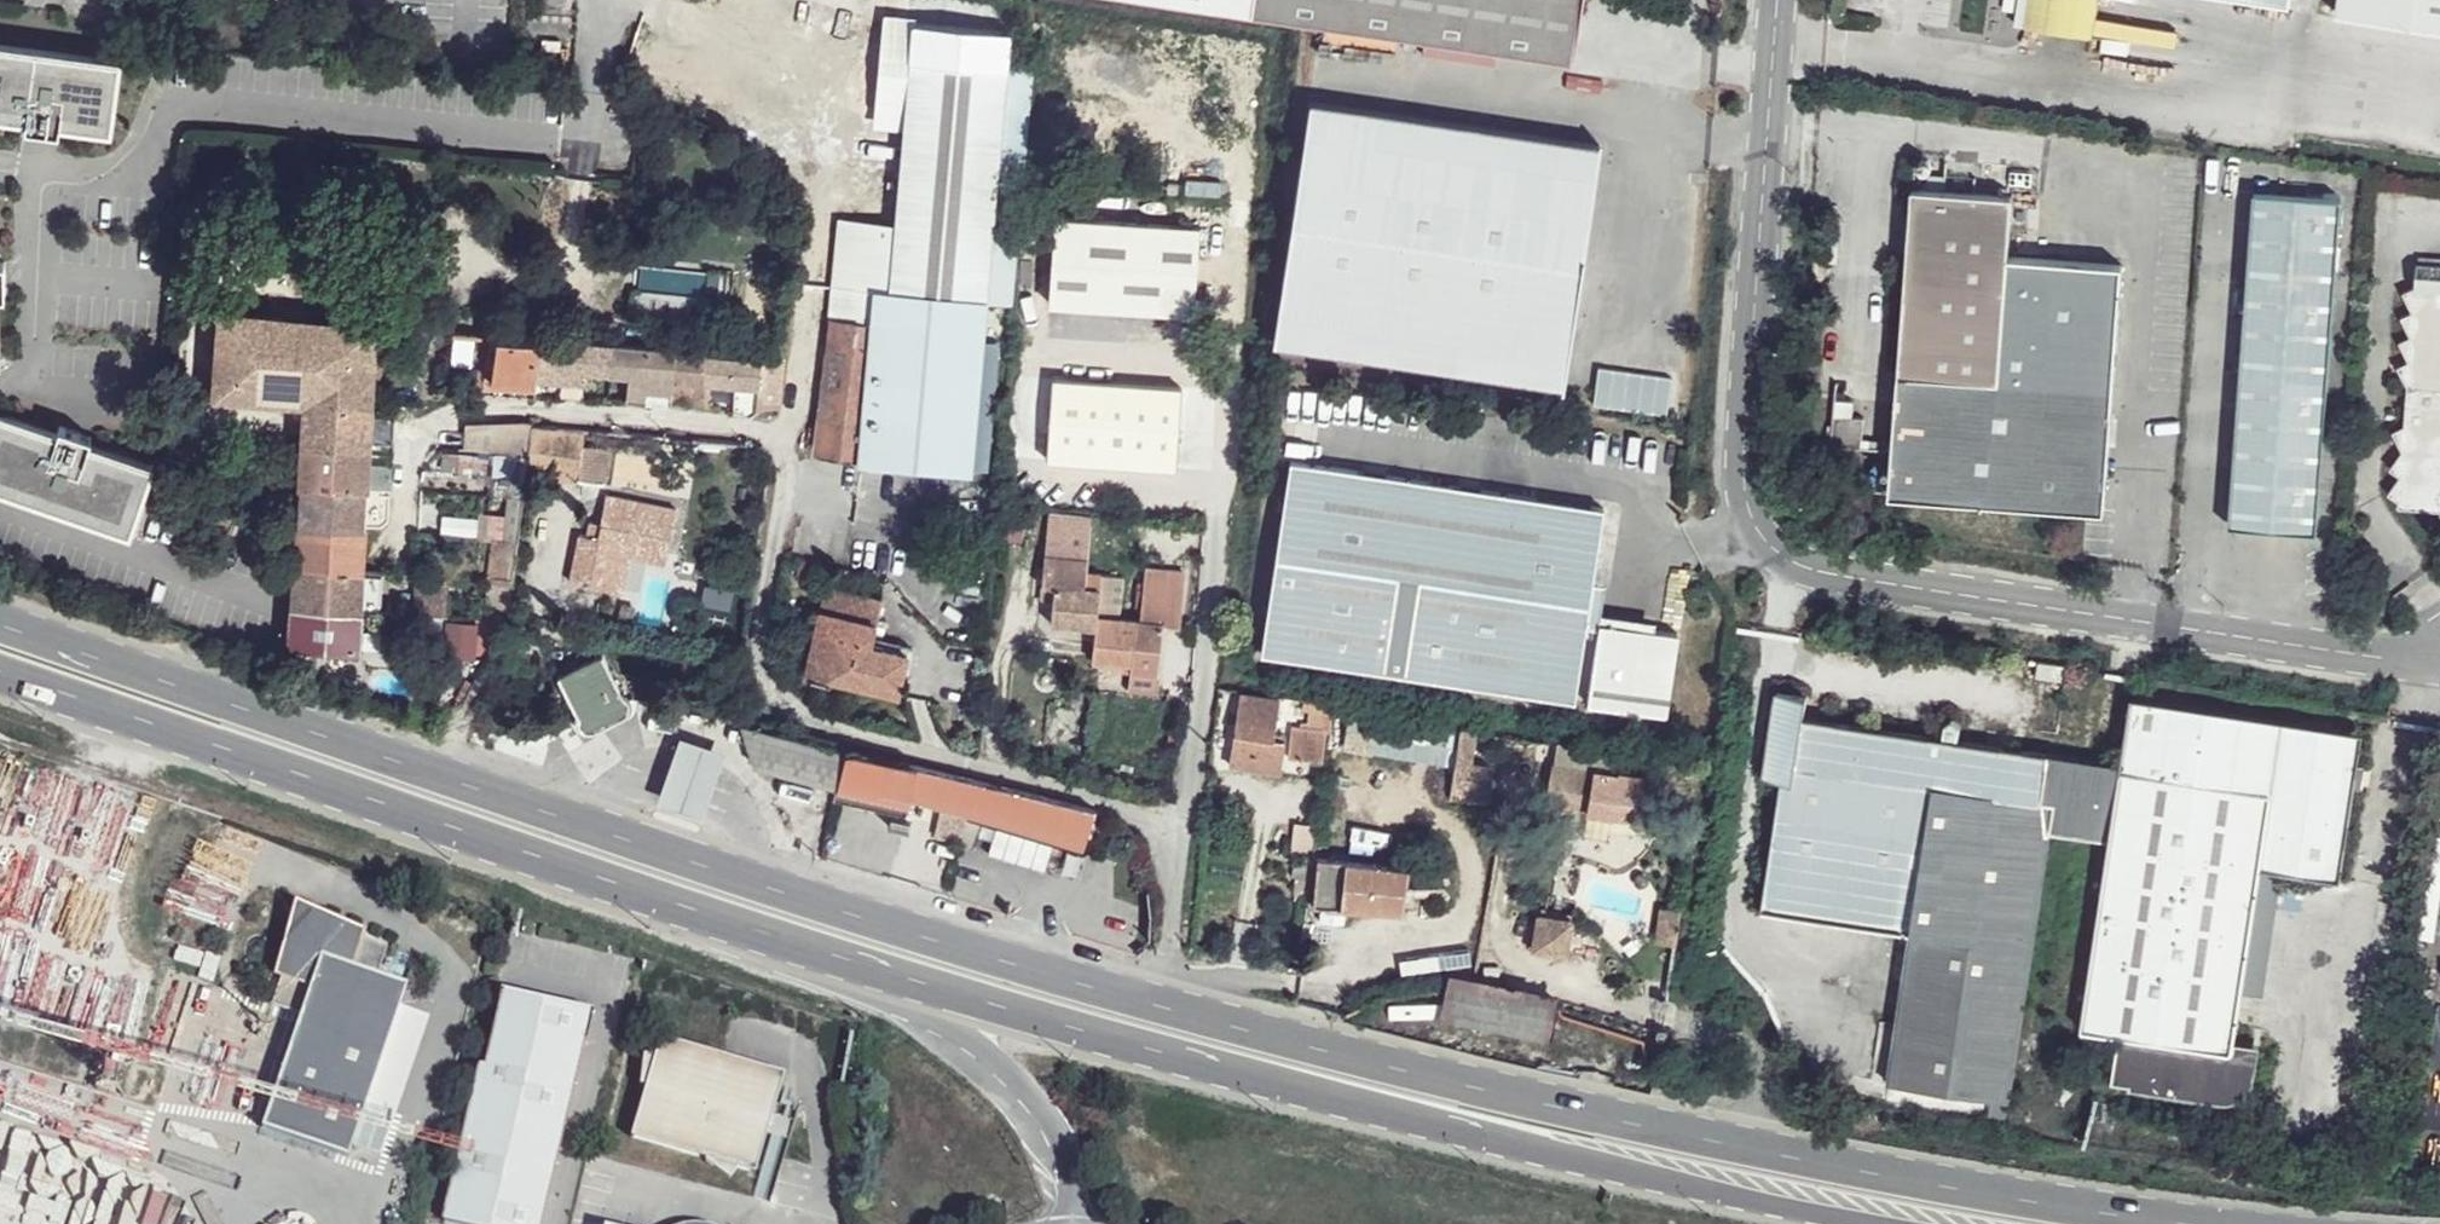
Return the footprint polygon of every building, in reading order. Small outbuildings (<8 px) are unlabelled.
[(984,338),(987,303),(1011,306),(1033,58),(1008,55),(1011,8),(923,0),(919,0),(907,127),(898,226),(880,224),(840,221),(831,319),(837,320),(984,338)] [(1573,63),(1582,0),(1175,0),(1573,63)] [(2026,24),(2094,35),(2099,0),(2031,0),(2026,24)] [(2341,14),(2439,29),(2439,0),(2343,0),(2341,14)] [(111,69),(0,52),(0,123),(17,126),(16,134),(49,139),(51,131),(100,138),(111,69)] [(1600,147),(1309,101),(1271,342),(1562,388),(1600,147)] [(898,226),(907,127),(889,125),(880,224),(898,226)] [(2109,391),(1998,383),(2007,255),(2008,198),(1911,189),(1887,493),(2099,512),(2109,391)] [(2318,529),(2338,197),(2251,191),(2230,523),(2318,529)] [(1202,230),(1054,220),(1049,305),(1197,316),(1202,230)] [(2118,263),(2007,255),(1998,383),(2109,391),(2118,263)] [(2439,516),(2439,270),(2413,268),(2412,286),(2398,296),(2410,315),(2397,323),(2405,341),(2395,347),(2404,364),(2392,371),(2402,384),(2400,429),(2388,436),(2399,458),(2384,472),(2394,482),(2382,499),(2396,504),(2395,512),(2439,516)] [(306,401),(373,404),(375,340),(387,340),(388,327),(222,312),(214,396),(306,403),(306,401)] [(972,471),(984,338),(837,320),(823,457),(972,471)] [(536,378),(539,340),(499,336),(494,379),(536,383),(536,378)] [(612,345),(539,340),(536,378),(545,379),(543,389),(556,390),(559,380),(583,383),(585,371),(610,373),(612,345)] [(676,351),(612,345),(610,373),(629,375),(628,387),(673,391),(676,351)] [(708,354),(676,351),(673,391),(672,399),(692,401),(695,380),(706,380),(708,354)] [(784,360),(708,354),(706,380),(737,384),(734,411),(754,414),(764,406),(778,405),(784,360)] [(1594,407),(1669,409),(1670,371),(1595,369),(1594,407)] [(486,393),(535,396),(536,383),(494,379),(488,378),(486,393)] [(582,399),(583,383),(559,380),(556,390),(557,396),(582,399)] [(703,407),(706,380),(695,380),(692,401),(692,406),(703,407)] [(1052,380),(1051,393),(1184,402),(1184,390),(1052,380)] [(671,405),(672,399),(673,391),(628,387),(627,401),(671,405)] [(1184,402),(1051,393),(1047,460),(1178,471),(1184,402)] [(1831,416),(1847,417),(1849,401),(1832,400),(1831,416)] [(372,411),(373,404),(306,401),(306,403),(304,434),(371,440),(372,411)] [(371,440),(394,441),(396,413),(372,411),(371,440)] [(1861,418),(1847,417),(1831,416),(1828,444),(1859,445),(1861,418)] [(144,475),(81,451),(85,444),(53,431),(50,439),(0,421),(0,496),(119,541),(144,475)] [(495,450),(528,454),(530,454),(532,423),(519,422),(496,423),(472,429),(471,448),(495,450)] [(528,454),(525,477),(598,484),(601,484),(603,448),(582,447),(584,428),(532,423),(530,454),(528,454)] [(371,440),(304,434),(301,484),(368,487),(371,440)] [(524,496),(525,477),(528,454),(495,450),(493,472),(507,475),(505,494),(510,495),(524,496)] [(1256,652),(1571,702),(1601,509),(1288,459),(1256,652)] [(368,487),(301,484),(299,526),(365,530),(368,487)] [(518,538),(524,496),(510,495),(506,537),(518,538)] [(615,607),(623,571),(626,558),(664,567),(674,522),(624,511),(617,540),(597,536),(593,551),(575,548),(564,596),(615,607)] [(1050,522),(1090,526),(1089,519),(1051,515),(1050,522)] [(1131,671),(1161,674),(1166,625),(1178,626),(1183,575),(1147,572),(1142,621),(1097,616),(1101,575),(1085,573),(1090,526),(1050,522),(1043,585),(1054,588),(1050,625),(1097,630),(1094,664),(1131,668),(1131,671)] [(299,526),(297,568),(363,572),(365,530),(299,526)] [(593,551),(597,536),(578,532),(575,548),(593,551)] [(511,604),(518,538),(506,537),(493,537),(487,602),(511,604)] [(626,558),(623,571),(661,579),(664,567),(626,558)] [(297,568),(294,607),(361,611),(362,588),(363,572),(297,568)] [(363,572),(362,588),(383,589),(384,574),(363,572)] [(362,588),(361,611),(380,611),(383,589),(362,588)] [(416,591),(415,613),(448,615),(449,594),(416,591)] [(507,618),(509,618),(511,604),(487,602),(486,617),(507,618)] [(294,607),(292,644),(359,652),(361,611),(294,607)] [(824,678),(895,696),(905,655),(870,646),(875,627),(820,613),(804,675),(824,681),(824,678)] [(1580,702),(1662,716),(1675,635),(1593,622),(1580,702)] [(619,692),(624,695),(657,702),(649,681),(619,674),(607,652),(601,655),(619,692)] [(627,699),(624,695),(619,692),(601,655),(557,677),(575,716),(575,722),(577,726),(583,729),(592,729),(621,716),(626,712),(627,707),(627,702),(627,699)] [(1159,697),(1161,674),(1131,671),(1128,693),(1159,697)] [(2121,762),(1959,737),(1960,721),(1956,712),(1948,719),(1945,736),(1801,713),(1804,692),(1775,688),(1760,776),(1782,780),(1761,908),(1908,932),(1885,1083),(1988,1100),(1986,1115),(2002,1118),(2005,1102),(2047,833),(2107,843),(2121,762)] [(1228,766),(1281,774),(1288,735),(1274,732),(1280,700),(1240,693),(1228,766)] [(2128,1087),(2143,1089),(2229,713),(2132,697),(2107,843),(2076,1031),(2079,1031),(2097,1035),(2117,1038),(2109,1083),(2128,1087)] [(1330,705),(1306,701),(1302,726),(1294,724),(1289,755),(1321,760),(1330,705)] [(1350,743),(1457,761),(1463,728),(1356,710),(1350,743)] [(2229,713),(2143,1089),(2215,1101),(2221,1055),(2230,1056),(2232,1042),(2258,871),(2338,883),(2361,734),(2229,713)] [(745,727),(745,728),(756,767),(765,732),(745,727)] [(1463,728),(1457,761),(1469,763),(1475,730),(1463,728)] [(765,732),(756,767),(838,789),(907,806),(908,802),(877,795),(885,761),(847,752),(765,732)] [(652,802),(697,819),(709,786),(722,750),(676,733),(662,771),(652,802)] [(1619,755),(1558,745),(1554,765),(1553,765),(1546,801),(1582,808),(1582,810),(1615,817),(1615,813),(1656,820),(1663,783),(1615,773),(1619,755)] [(908,802),(969,817),(973,782),(885,761),(877,795),(908,802)] [(1330,817),(1365,822),(1371,786),(1335,780),(1330,817)] [(973,782),(969,817),(1088,846),(1096,812),(973,782)] [(1313,904),(1403,910),(1406,868),(1318,859),(1313,904)] [(261,1126),(344,1157),(407,987),(379,977),(389,948),(362,938),(363,937),(305,915),(272,1004),(302,1014),(261,1126)] [(1534,951),(1562,957),(1568,925),(1539,921),(1534,951)] [(1552,1004),(1471,987),(1451,983),(1442,1021),(1545,1043),(1554,1004),(1552,1004)] [(502,994),(485,1069),(479,1068),(444,1221),(455,1223),(539,1223),(587,1014),(502,994)] [(2079,1031),(2072,1073),(2090,1076),(2097,1035),(2079,1031)] [(2215,1101),(2143,1089),(2142,1094),(2225,1108),(2231,1107),(2240,1104),(2246,1097),(2250,1092),(2254,1083),(2258,1048),(2232,1042),(2230,1056),(2221,1055),(2215,1101)] [(663,1045),(632,1143),(756,1179),(788,1081),(663,1045)]
